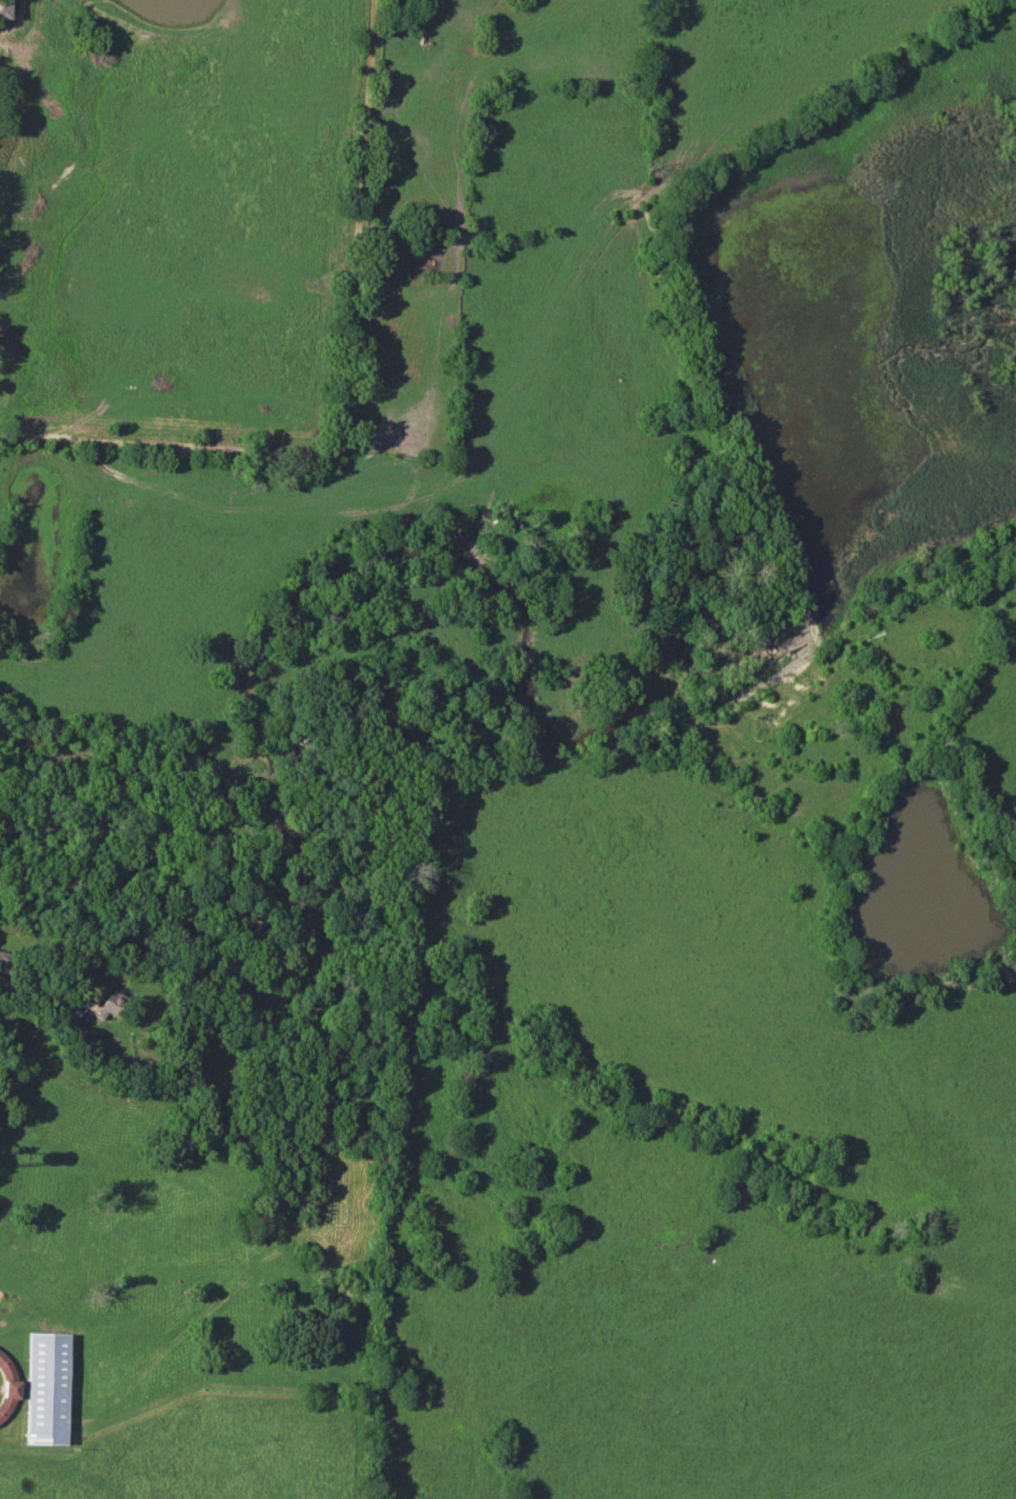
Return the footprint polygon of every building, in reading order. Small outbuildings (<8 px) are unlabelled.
[(106,1011),(115,1016),(125,997),(110,989),(96,1015),(102,1019),(106,1011)] [(27,1443),(67,1444),(69,1334),(29,1333),(27,1443)]
